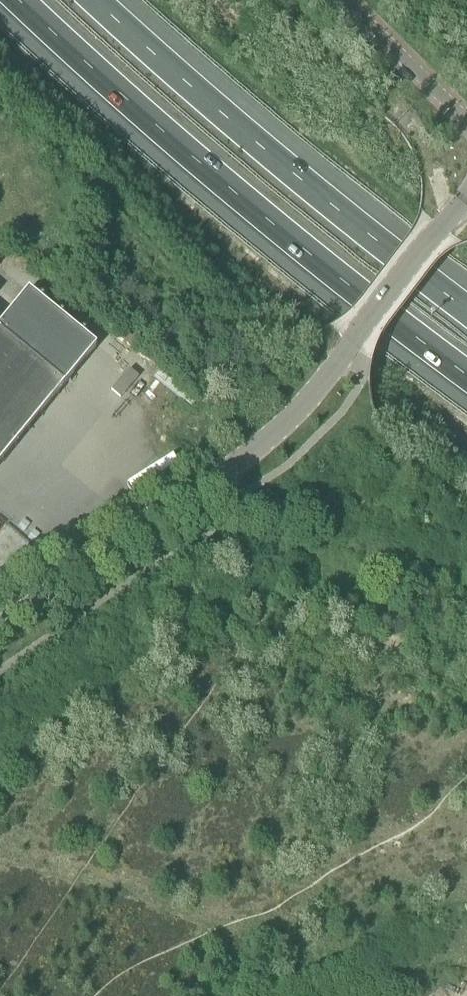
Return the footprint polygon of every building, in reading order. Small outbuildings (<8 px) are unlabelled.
[(65,385),(96,347),(29,292),(0,327),(0,464),(65,385)]
